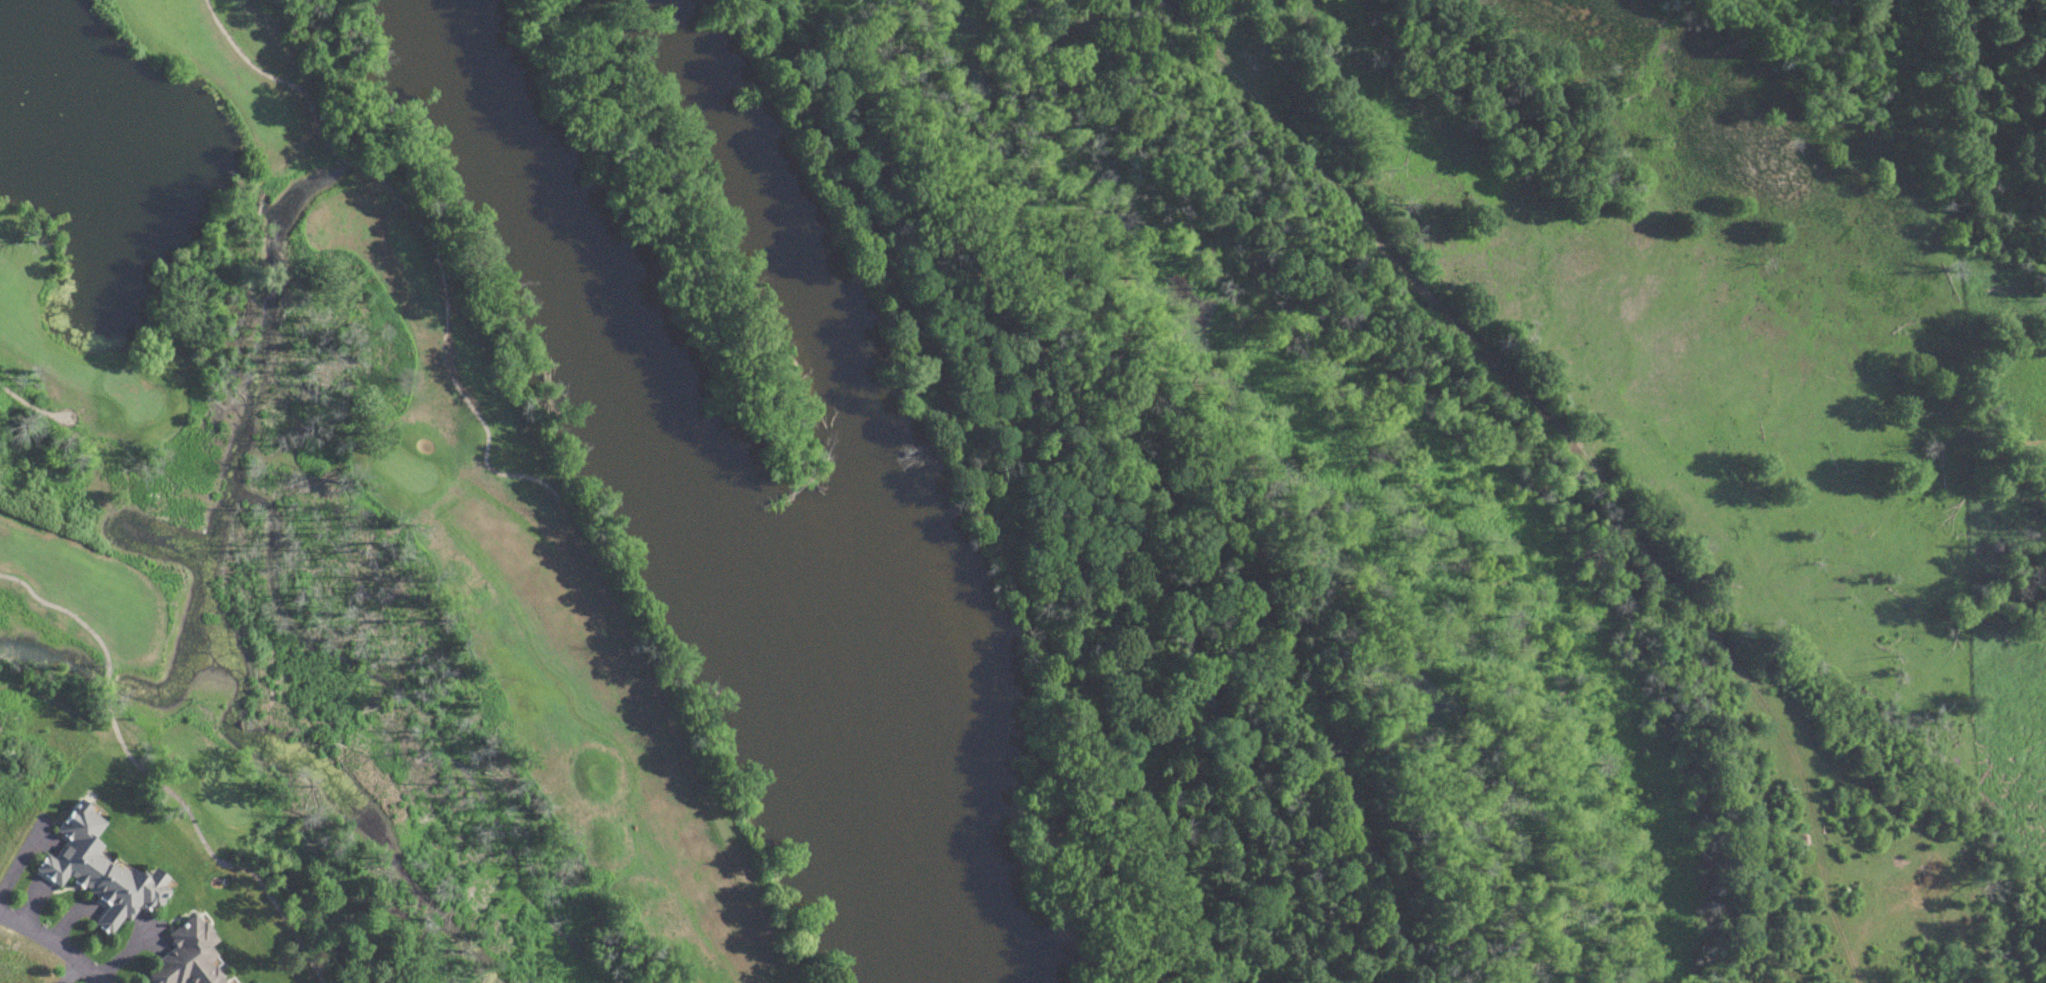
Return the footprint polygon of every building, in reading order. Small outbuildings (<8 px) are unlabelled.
[(169,879),(154,869),(147,880),(132,870),(113,865),(101,857),(103,846),(95,841),(109,821),(79,801),(57,834),(68,841),(67,845),(57,860),(46,857),(36,872),(62,889),(68,879),(105,904),(99,930),(112,939),(123,921),(131,923),(141,908),(161,913),(163,906),(171,894),(167,891),(169,879)] [(226,982),(212,964),(219,959),(215,953),(218,940),(204,921),(193,918),(167,937),(176,950),(161,961),(158,972),(149,979),(152,982),(226,982)]
